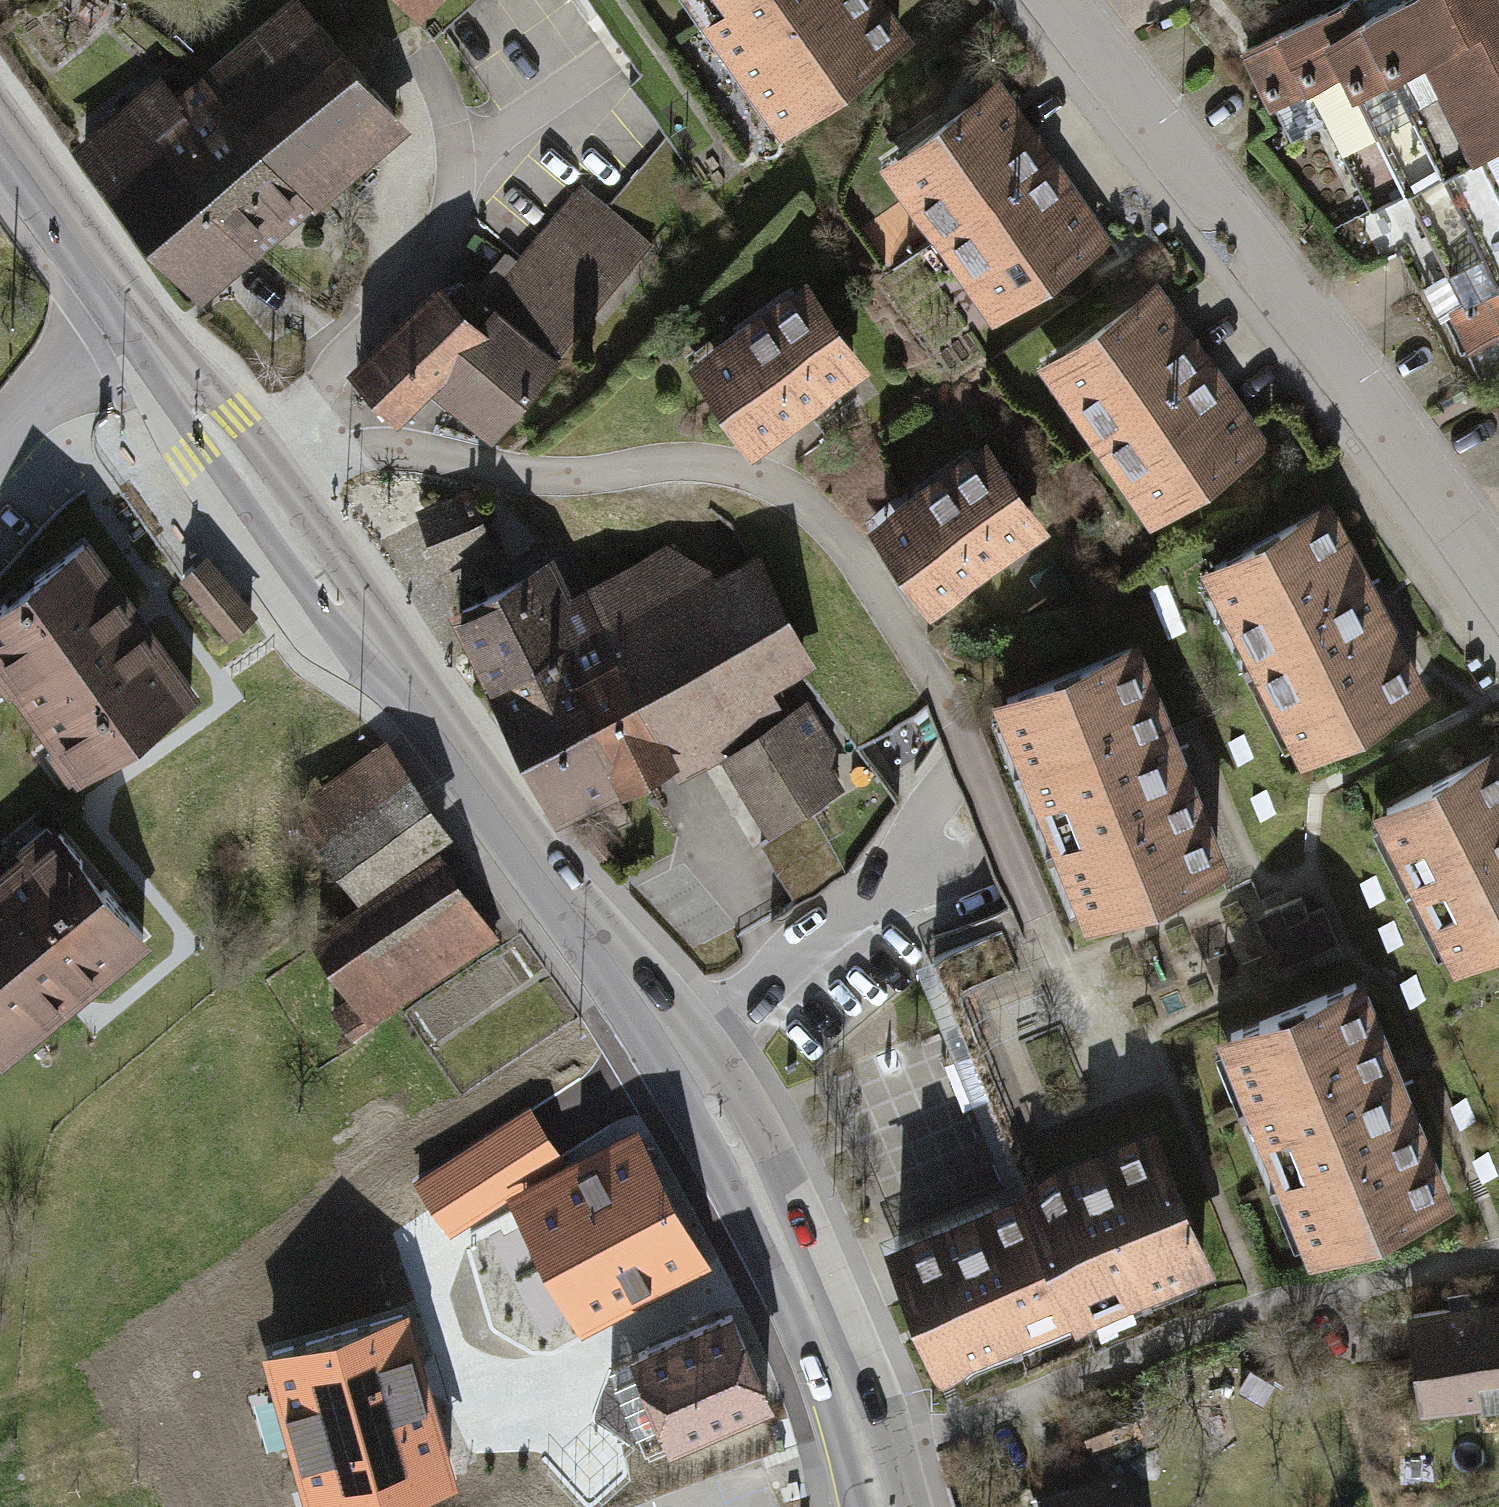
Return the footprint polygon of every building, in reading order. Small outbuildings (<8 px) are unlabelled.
[(249,63),(216,88),(261,140),(352,63),(300,0),(293,0),(236,49),(249,63)] [(417,15),(433,0),(403,0),(417,15)] [(764,67),(756,73),(785,115),(898,36),(873,0),(717,0),(764,67)] [(1247,49),(1275,106),(1311,88),(1371,208),(1407,190),(1446,171),(1443,166),(1369,16),(1360,0),(1344,0),(1247,49)] [(1369,16),(1443,166),(1478,149),(1409,8),(1405,0),(1401,0),(1369,16)] [(1409,8),(1478,149),(1498,138),(1498,101),(1449,0),(1425,0),(1409,8)] [(1498,101),(1498,16),(1488,21),(1481,7),(1488,3),(1487,0),(1449,0),(1498,101)] [(158,137),(246,240),(394,114),(352,63),(261,140),(216,88),(190,112),(158,137)] [(158,137),(190,112),(165,80),(83,147),(197,280),(246,240),(158,137)] [(994,89),(907,150),(927,180),(915,189),(945,232),(1046,162),(994,89)] [(1478,149),(1498,190),(1498,138),(1478,149)] [(1443,166),(1446,171),(1407,190),(1465,304),(1456,308),(1474,345),(1498,333),(1498,190),(1478,149),(1443,166)] [(1046,162),(945,232),(975,275),(988,266),(1008,296),(1096,235),(1046,162)] [(440,290),(359,366),(398,406),(428,377),(492,432),(651,244),(584,186),(486,300),(461,281),(446,296),(440,290)] [(806,291),(703,363),(753,433),(856,361),(806,291)] [(1153,293),(1065,354),(1086,384),(1074,393),(1103,435),(1203,365),(1153,293)] [(1203,365),(1103,435),(1133,478),(1145,469),(1166,499),(1254,439),(1203,365)] [(883,523),(932,594),(1035,521),(985,451),(883,523)] [(473,497),(430,514),(446,554),(488,538),(473,497)] [(1215,563),(1306,742),(1415,687),(1324,508),(1215,563)] [(0,603),(0,654),(5,650),(26,680),(20,684),(59,740),(65,735),(87,765),(80,770),(83,773),(112,752),(108,747),(139,725),(143,730),(191,696),(83,544),(40,575),(43,580),(8,605),(4,600),(0,603)] [(184,577),(229,632),(251,613),(206,559),(184,577)] [(622,662),(669,751),(713,725),(727,750),(785,715),(763,675),(802,655),(754,559),(717,579),(708,566),(602,622),(622,662)] [(459,611),(488,667),(493,679),(550,649),(574,629),(551,583),(560,577),(553,563),(459,611)] [(550,649),(493,679),(514,720),(566,693),(582,683),(622,662),(602,622),(577,634),(574,629),(550,649)] [(1087,894),(1092,908),(1215,857),(1130,647),(1006,698),(1087,894)] [(514,720),(558,806),(669,751),(622,662),(582,683),(566,693),(514,720)] [(785,715),(727,750),(772,825),(838,787),(810,743),(822,736),(804,705),(785,715)] [(331,839),(406,787),(382,751),(306,802),(331,839)] [(1460,949),(1498,929),(1498,764),(1493,753),(1387,808),(1460,949)] [(406,787),(331,839),(361,883),(437,831),(406,787)] [(829,803),(760,843),(776,872),(828,842),(846,832),(829,803)] [(143,935),(106,889),(101,893),(77,864),(82,860),(59,832),(56,834),(61,841),(32,864),(27,858),(0,880),(0,1052),(143,935)] [(828,842),(776,872),(792,899),(843,869),(828,842)] [(1087,894),(933,957),(1028,1186),(1151,1135),(1255,1093),(1231,1033),(1279,1014),(1215,857),(1092,908),(1087,894)] [(442,859),(318,943),(354,995),(334,1008),(353,1036),(372,1023),(368,1016),(491,932),(442,859)] [(1439,1192),(1354,983),(1279,1014),(1231,1033),(1255,1093),(1316,1242),(1439,1192)] [(561,1160),(529,1110),(418,1181),(450,1230),(561,1160)] [(1028,1186),(1031,1193),(1079,1311),(1203,1259),(1151,1135),(1028,1186)] [(638,1139),(558,1182),(565,1195),(525,1216),(580,1319),(700,1255),(638,1139)] [(898,1247),(943,1358),(1074,1305),(1077,1312),(1079,1311),(1031,1193),(898,1247)] [(1423,1403),(1498,1393),(1498,1310),(1454,1316),(1453,1308),(1411,1314),(1423,1403)] [(403,1313),(272,1350),(288,1409),(300,1405),(306,1427),(295,1430),(316,1506),(341,1506),(449,1477),(403,1313)] [(731,1315),(637,1355),(673,1439),(767,1400),(731,1315)] [(1068,1506),(1124,1506),(1120,1492),(1068,1506)]
